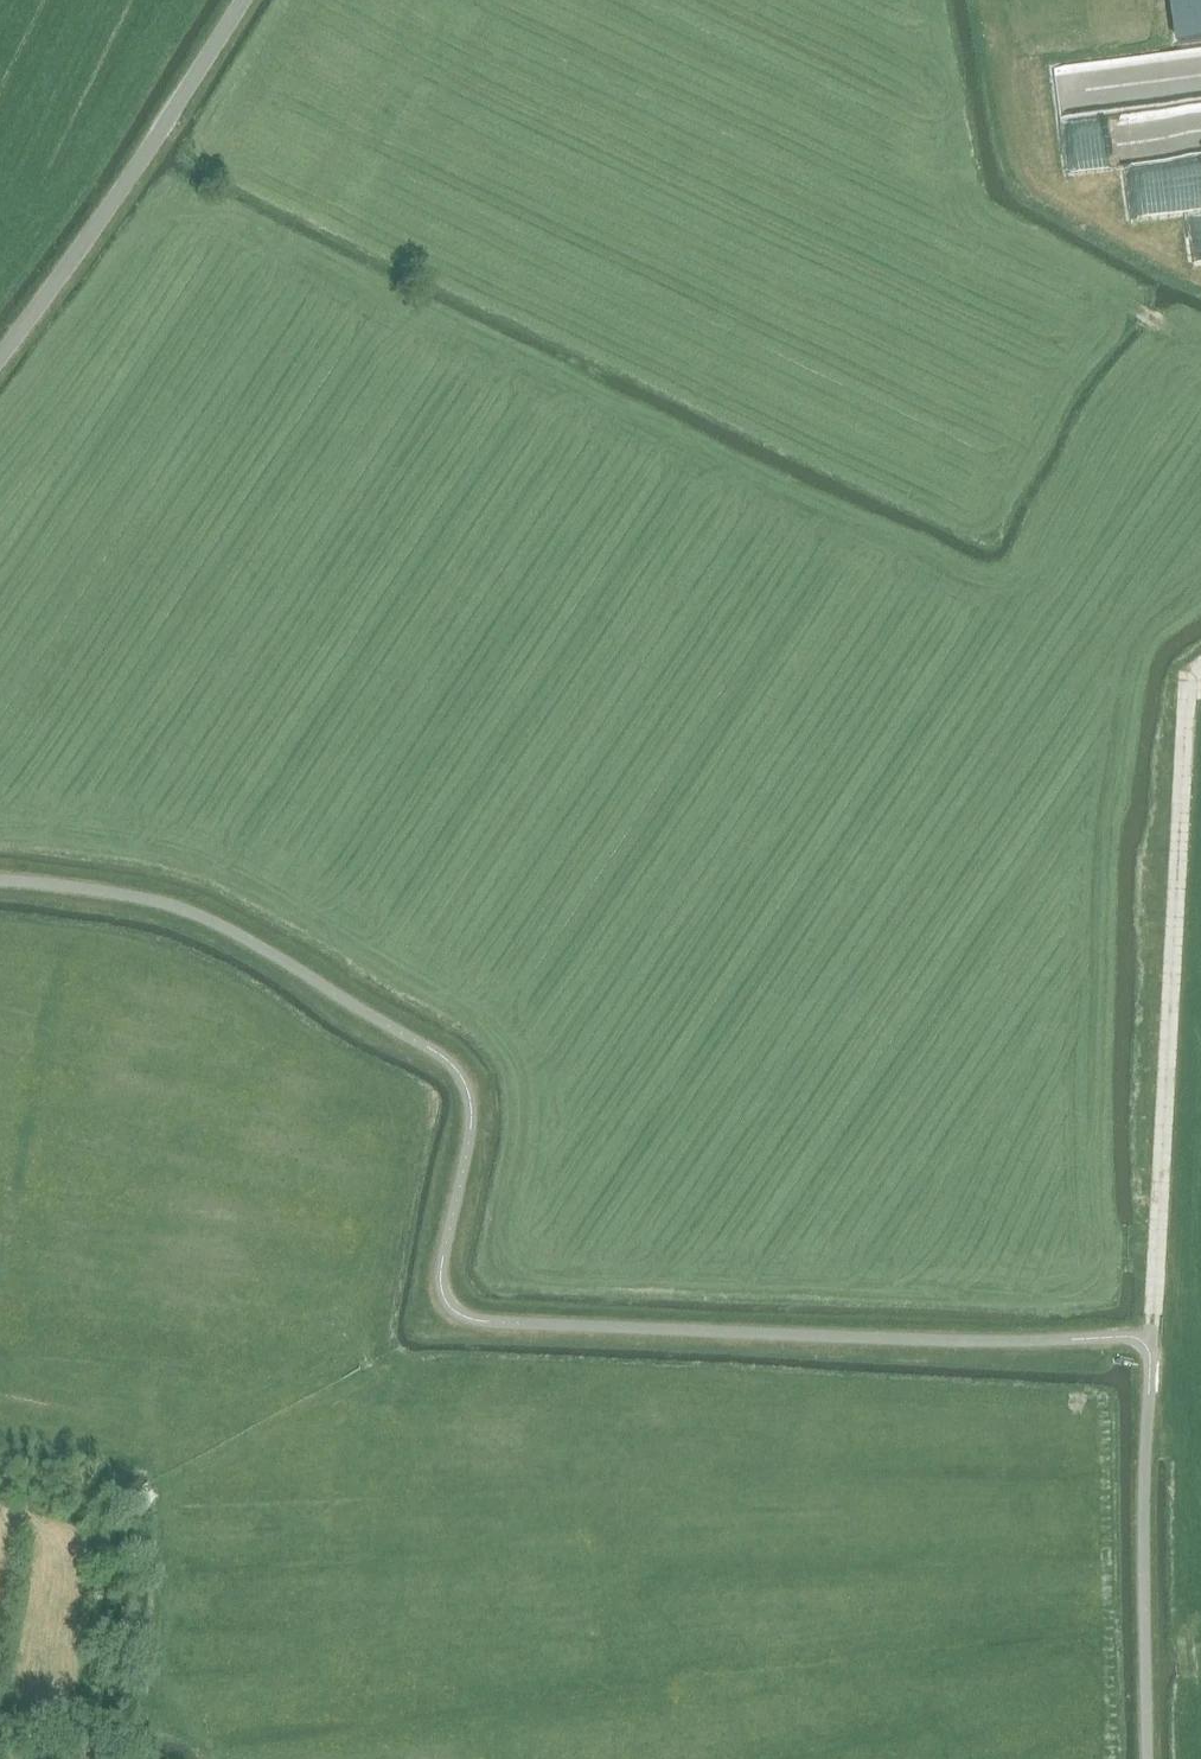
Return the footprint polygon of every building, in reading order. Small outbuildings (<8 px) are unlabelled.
[(1178,43),(1200,40),(1200,0),(1173,0),(1178,43)]
